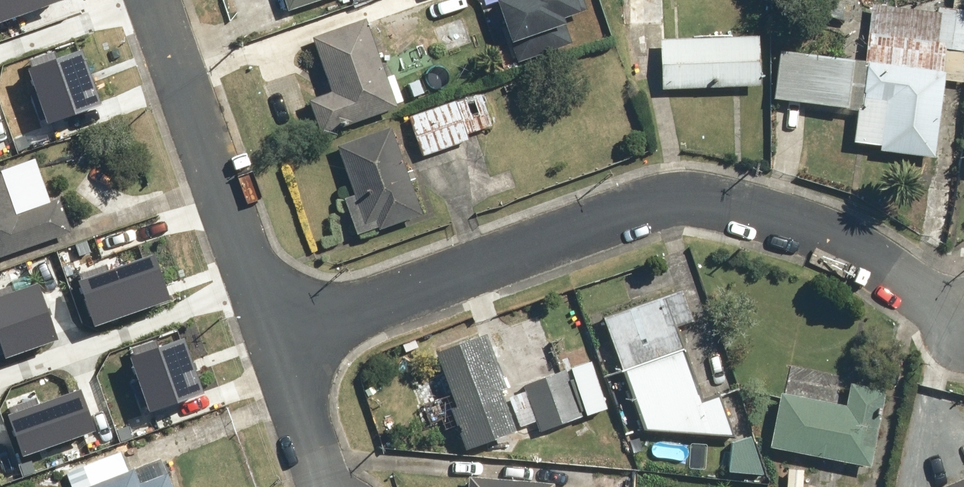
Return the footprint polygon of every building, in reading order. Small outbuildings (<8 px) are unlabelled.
[(54,0),(0,0),(0,19),(54,0)] [(284,16),(331,0),(278,0),(284,16)] [(497,35),(484,40),(494,70),(568,46),(561,23),(582,17),(577,0),(485,0),(497,35)] [(613,25),(627,25),(627,29),(660,28),(660,0),(610,0),(613,25)] [(767,103),(851,113),(847,148),(874,150),(874,156),(929,160),(936,83),(963,83),(963,73),(963,0),(948,0),(947,11),(852,5),(852,0),(817,0),(816,21),(846,22),(845,48),(859,48),(859,62),(773,51),(767,103)] [(362,23),(308,40),(326,97),(307,103),(318,139),(402,112),(390,74),(379,77),(362,23)] [(751,39),(654,43),(656,91),(753,88),(751,39)] [(31,67),(48,116),(100,99),(83,49),(31,67)] [(468,142),(466,136),(493,127),(483,95),(456,103),(405,119),(417,158),(468,142)] [(415,219),(385,131),(332,149),(349,198),(339,202),(352,240),(415,219)] [(0,168),(0,256),(77,228),(65,194),(31,207),(15,163),(0,168)] [(74,270),(89,313),(167,286),(152,242),(74,270)] [(5,352),(57,334),(40,285),(0,298),(0,338),(5,352)] [(680,294),(597,322),(638,434),(729,440),(714,396),(697,401),(673,331),(691,325),(680,294)] [(479,337),(427,356),(442,397),(416,407),(424,428),(435,424),(438,433),(450,428),(460,454),(510,435),(494,394),(507,389),(502,375),(495,378),(479,337)] [(132,356),(149,406),(201,389),(184,339),(132,356)] [(535,429),(537,434),(606,410),(590,363),(522,386),(525,393),(506,399),(518,435),(535,429)] [(7,411),(22,454),(99,427),(84,384),(7,411)] [(775,396),(764,453),(864,472),(880,393),(845,386),(840,409),(775,396)] [(752,443),(725,445),(724,476),(759,478),(752,443)] [(87,486),(179,486),(166,454),(133,468),(126,450),(92,465),(99,482),(87,486)] [(940,486),(963,486),(963,476),(940,486)]
